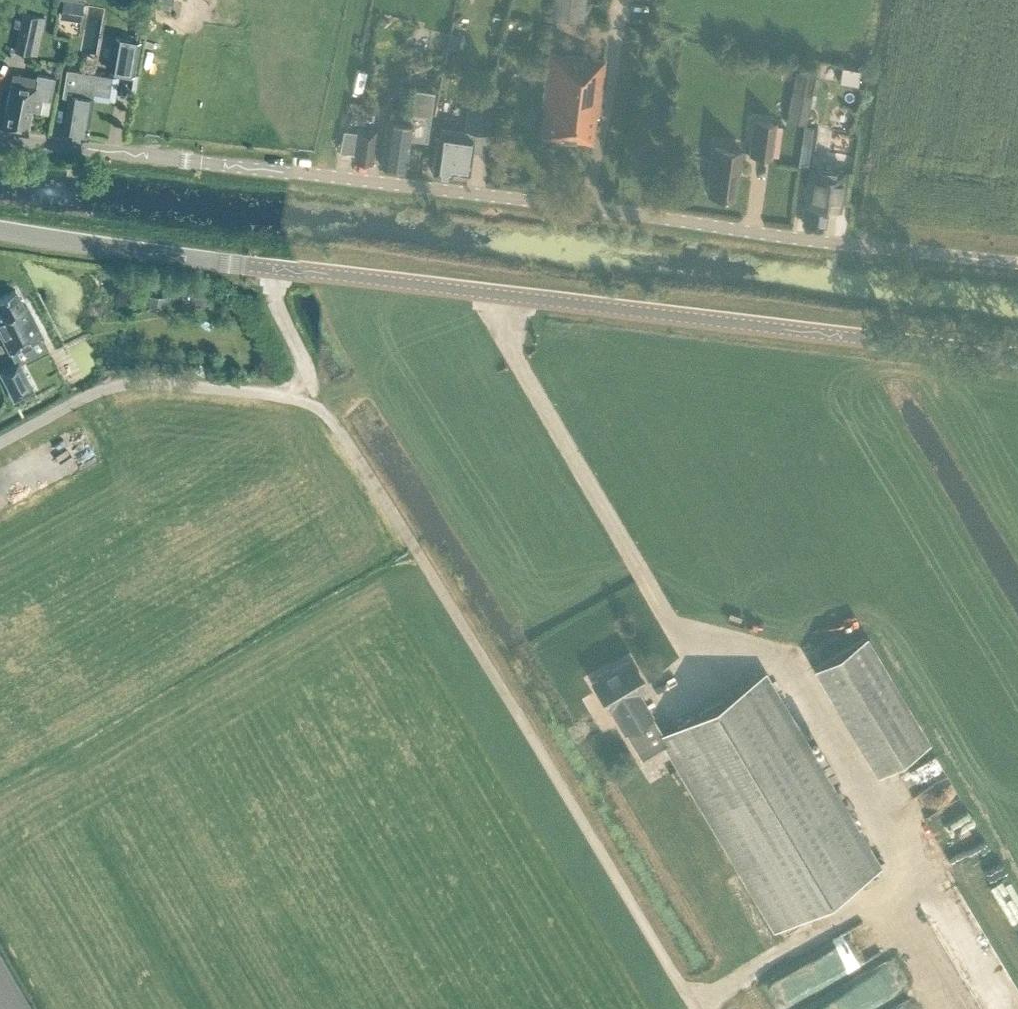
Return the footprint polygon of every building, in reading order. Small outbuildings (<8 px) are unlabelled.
[(59,16),(81,19),(83,0),(61,0),(59,16)] [(585,0),(552,0),(550,16),(582,20),(585,0)] [(15,47),(36,52),(44,16),(23,11),(15,47)] [(133,71),(139,39),(116,35),(110,67),(133,71)] [(597,117),(605,60),(548,53),(542,107),(545,107),(541,136),(591,142),(594,116),(597,117)] [(66,65),(61,93),(69,94),(63,131),(86,134),(93,90),(109,93),(112,73),(75,67),(66,65)] [(842,66),(839,82),(857,85),(860,69),(842,66)] [(806,124),(815,75),(796,72),(787,120),(806,124)] [(10,81),(1,127),(25,130),(30,107),(38,108),(40,96),(48,98),(52,76),(35,73),(35,78),(12,73),(10,81)] [(387,119),(381,165),(405,168),(409,138),(427,141),(434,92),(414,88),(410,110),(394,108),(392,119),(387,119)] [(486,132),(490,101),(476,99),(471,131),(486,132)] [(352,110),(350,122),(361,124),(363,113),(352,110)] [(749,154),(771,157),(776,122),(754,119),(749,154)] [(799,167),(810,169),(817,125),(806,124),(799,167)] [(371,163),(376,131),(358,128),(353,161),(371,163)] [(438,133),(437,138),(437,141),(436,143),(432,172),(450,174),(451,170),(468,173),(473,135),(460,133),(460,136),(438,133)] [(737,181),(742,151),(712,147),(708,177),(709,177),(707,193),(733,197),(736,181),(737,181)] [(803,221),(826,224),(828,207),(841,209),(846,170),(817,167),(816,177),(808,176),(803,221)] [(43,333),(26,299),(22,301),(16,287),(0,295),(0,309),(1,310),(0,310),(0,330),(10,350),(43,333)] [(150,294),(149,305),(163,307),(164,295),(150,294)] [(18,359),(0,368),(14,396),(32,386),(18,359)] [(928,742),(866,637),(814,668),(877,773),(928,742)] [(776,927),(877,867),(763,675),(663,734),(638,692),(646,687),(630,659),(610,671),(608,669),(597,675),(599,678),(592,682),(608,709),(610,708),(641,760),(667,744),(776,927)] [(915,782),(949,767),(941,751),(908,767),(915,782)] [(962,787),(949,768),(931,781),(943,799),(962,787)] [(985,850),(947,868),(959,894),(997,876),(985,850)] [(870,922),(767,975),(781,1002),(884,949),(870,922)] [(919,997),(896,1008),(926,1008),(919,997)]
